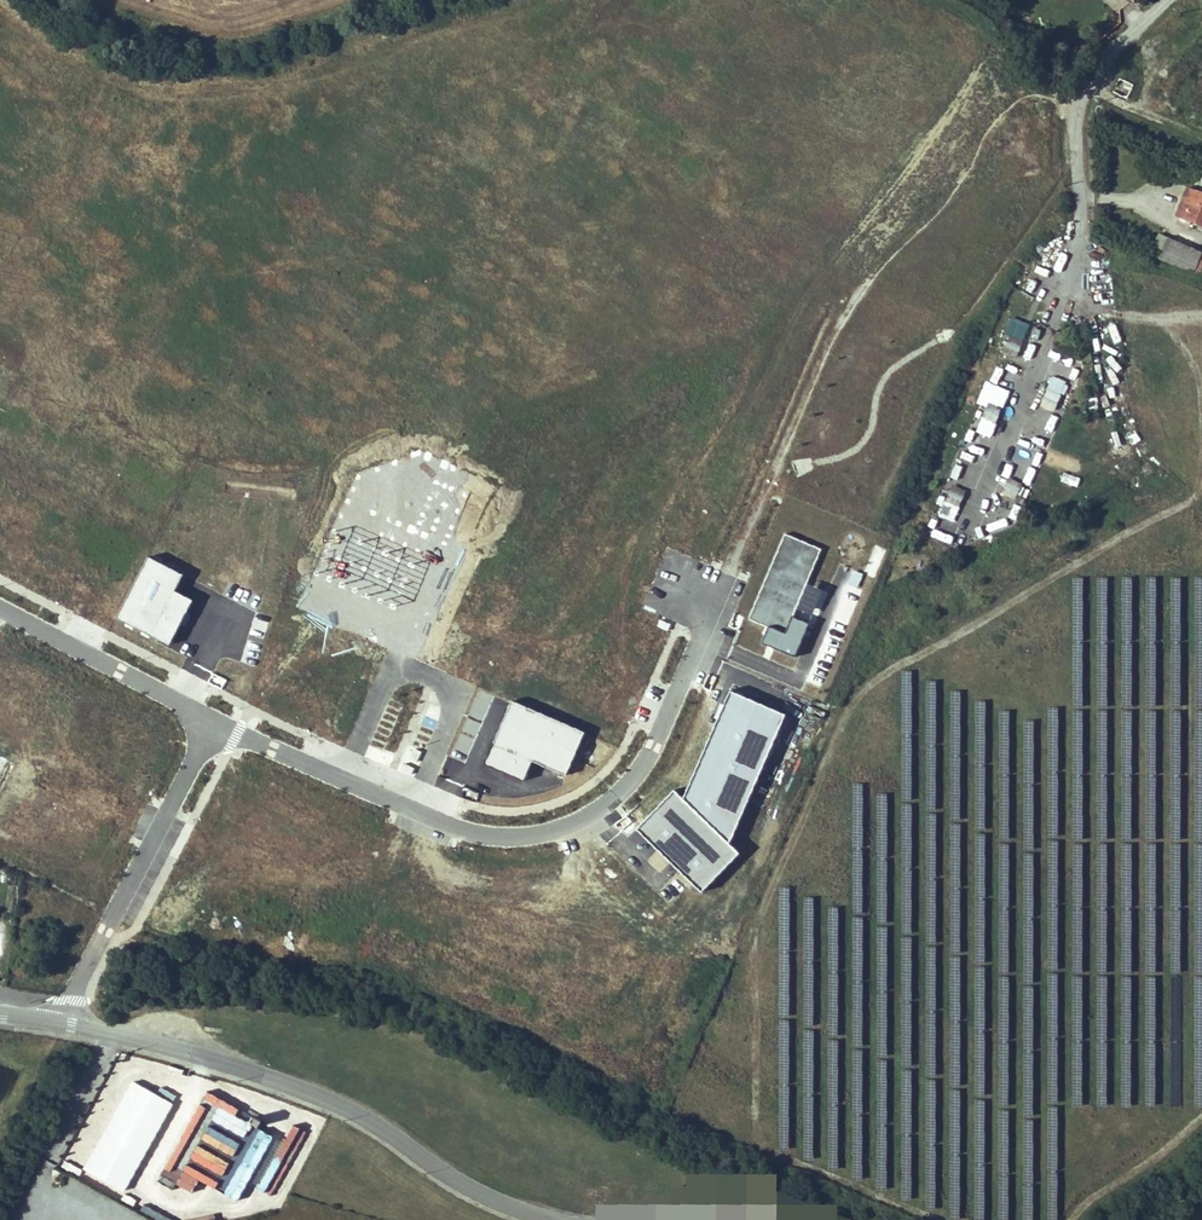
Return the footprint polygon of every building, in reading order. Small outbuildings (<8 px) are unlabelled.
[(1201,228),(1201,192),(1191,188),(1179,218),(1201,228)] [(1160,258),(1201,276),(1201,254),(1168,239),(1160,258)] [(1045,255),(1037,272),(1055,280),(1063,264),(1045,255)] [(1011,318),(1004,334),(1022,341),(1028,325),(1011,318)] [(1002,349),(1014,356),(1021,345),(1009,338),(1002,349)] [(1039,405),(1054,411),(1067,382),(1052,375),(1039,405)] [(986,404),(976,434),(990,438),(1005,392),(984,384),(978,401),(986,404)] [(981,456),(988,443),(972,436),(966,449),(981,456)] [(1122,462),(1130,476),(1145,467),(1136,453),(1122,462)] [(959,464),(954,481),(966,484),(970,467),(959,464)] [(1065,473),(1061,481),(1076,486),(1079,479),(1065,473)] [(1001,495),(1015,499),(1021,482),(1007,478),(1001,495)] [(937,514),(952,521),(966,491),(951,484),(937,514)] [(168,1105),(132,1085),(85,1168),(121,1188),(168,1105)] [(157,1094),(172,1102),(176,1095),(161,1087),(157,1094)] [(196,1110),(162,1180),(192,1194),(198,1181),(238,1200),(247,1183),(271,1195),(281,1174),(280,1173),(302,1130),(292,1125),(285,1140),(235,1116),(239,1108),(208,1093),(200,1111),(196,1110)] [(1074,1153),(1076,1158),(1096,1150),(1094,1144),(1074,1153)]
